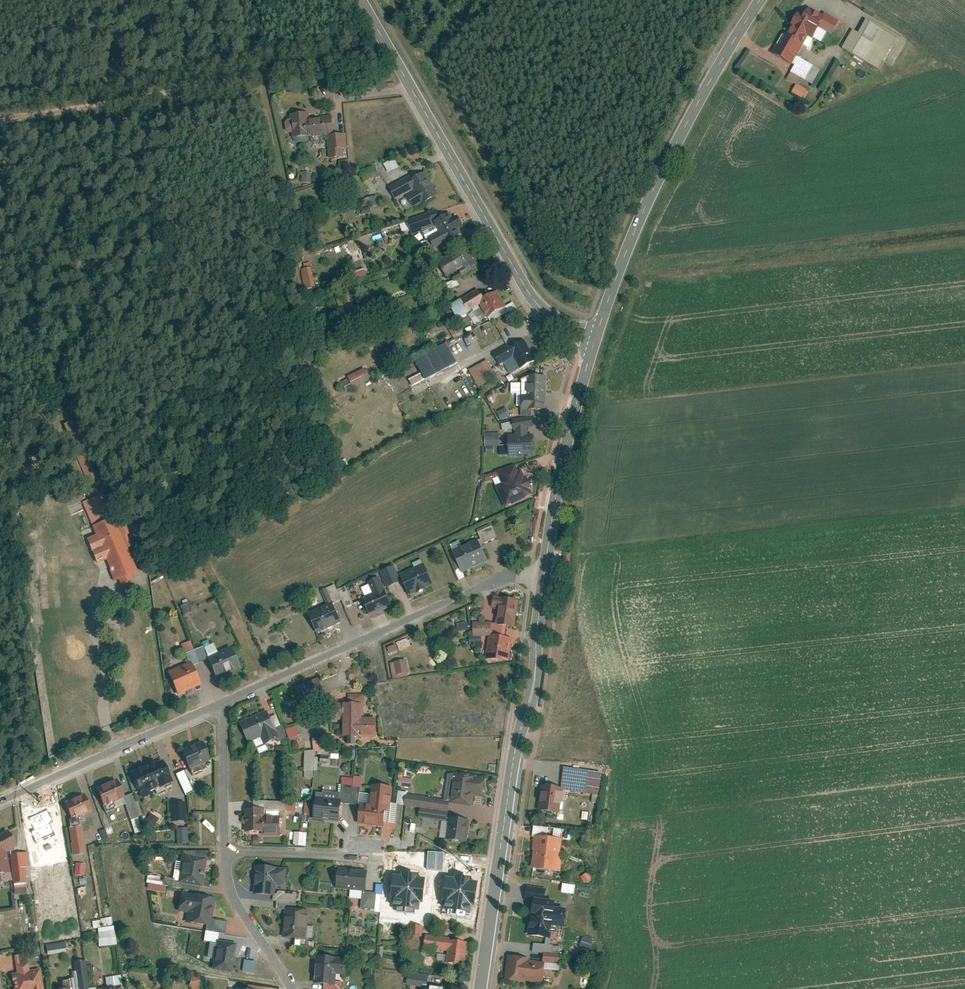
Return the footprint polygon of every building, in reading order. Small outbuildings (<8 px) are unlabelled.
[(803,21),(796,17),(774,60),(794,70),(786,85),(795,90),(798,85),(810,91),(817,76),(795,64),(801,51),(809,55),(813,47),(821,51),(826,40),(831,42),(839,26),(822,17),(820,22),(806,15),(803,21)] [(841,55),(842,56),(878,76),(896,43),(864,26),(856,39),(851,36),(841,55)] [(805,96),(794,91),(790,98),(801,103),(805,96)] [(309,113),(291,114),(291,119),(288,120),(286,122),(286,129),(289,133),(292,132),(293,139),(297,142),(306,141),(309,139),(309,136),(327,134),(330,159),(345,158),(344,149),(348,149),(346,134),(334,135),(332,115),(321,116),(321,119),(310,120),(309,113)] [(395,158),(385,164),(389,172),(399,166),(395,158)] [(374,168),(361,173),(363,181),(377,177),(374,168)] [(425,168),(391,187),(397,198),(414,188),(416,192),(407,197),(414,209),(440,195),(425,168)] [(313,173),(303,172),(301,182),(311,184),(313,173)] [(380,194),(359,198),(362,214),(372,212),(371,206),(382,204),(380,194)] [(448,208),(409,221),(414,234),(424,230),(432,249),(452,242),(449,235),(460,231),(448,208)] [(470,247),(440,263),(447,276),(460,270),(463,277),(480,268),(470,247)] [(312,266),(302,267),(303,287),(314,286),(312,266)] [(348,273),(351,281),(367,275),(364,267),(348,273)] [(447,289),(457,285),(455,279),(444,283),(447,289)] [(480,290),(462,300),(468,311),(481,304),(487,316),(506,305),(498,291),(484,298),(480,290)] [(349,294),(338,298),(342,312),(353,308),(349,294)] [(468,311),(462,300),(450,306),(458,320),(469,313),(468,311)] [(506,305),(487,316),(490,321),(518,309),(514,301),(506,305)] [(481,304),(468,311),(469,313),(475,325),(487,316),(481,304)] [(510,344),(493,353),(498,363),(504,360),(512,374),(535,362),(524,340),(511,347),(510,344)] [(446,348),(413,364),(420,377),(408,382),(412,388),(455,366),(446,348)] [(486,360),(470,369),(482,392),(504,380),(499,372),(494,375),(486,360)] [(363,372),(346,379),(347,382),(342,384),(344,389),(366,379),(363,372)] [(526,388),(510,388),(510,398),(526,398),(526,405),(519,405),(519,415),(543,415),(543,381),(526,381),(526,388)] [(503,411),(495,415),(499,424),(507,420),(503,411)] [(514,440),(507,440),(507,460),(529,459),(529,439),(526,440),(526,433),(529,433),(528,422),(511,424),(512,434),(513,433),(514,440)] [(498,437),(487,437),(486,450),(498,450),(498,437)] [(516,466),(491,478),(505,510),(530,499),(516,466)] [(94,483),(91,485),(95,494),(96,496),(84,502),(87,510),(93,525),(97,534),(87,538),(98,563),(106,560),(115,581),(119,579),(122,584),(136,578),(134,573),(138,571),(97,475),(92,477),(94,483)] [(489,529),(475,535),(481,548),(495,542),(489,529)] [(458,547),(449,551),(462,579),(486,568),(476,545),(460,552),(458,547)] [(397,567),(383,572),(389,589),(404,584),(401,577),(397,567)] [(426,567),(401,577),(404,584),(410,599),(434,589),(426,567)] [(372,601),(359,606),(365,620),(389,611),(377,581),(366,586),(372,601)] [(518,599),(501,598),(499,624),(516,625),(518,599)] [(187,604),(180,607),(183,615),(191,612),(187,604)] [(328,609),(308,618),(317,635),(336,626),(328,609)] [(491,622),(473,622),(473,635),(491,635),(491,622)] [(482,635),(470,636),(470,644),(482,643),(482,635)] [(511,640),(490,637),(488,657),(509,659),(511,640)] [(184,658),(195,652),(190,641),(179,646),(184,658)] [(213,645),(195,652),(200,663),(206,661),(218,655),(213,645)] [(218,655),(206,661),(215,681),(240,670),(231,650),(218,655)] [(184,658),(187,665),(190,664),(191,668),(200,663),(195,652),(184,658)] [(406,660),(391,663),(394,677),(408,674),(406,660)] [(187,665),(164,675),(174,698),(200,686),(191,668),(190,664),(187,665)] [(319,676),(295,686),(306,711),(329,701),(319,676)] [(364,697),(347,697),(347,707),(364,707),(364,697)] [(361,723),(361,709),(329,709),(329,724),(342,724),(342,743),(375,743),(374,723),(361,723)] [(269,711),(238,726),(249,749),(261,743),(266,754),(285,744),(269,711)] [(296,725),(286,729),(289,738),(299,735),(296,725)] [(316,749),(316,750),(326,749),(325,736),(313,737),(314,749),(316,749)] [(200,740),(179,751),(188,770),(210,760),(200,740)] [(314,749),(305,749),(305,773),(316,773),(316,750),(316,749),(314,749)] [(161,758),(144,765),(155,793),(173,786),(161,758)] [(144,765),(130,771),(143,797),(155,793),(144,765)] [(564,768),(562,789),(600,795),(604,774),(564,768)] [(184,770),(176,774),(185,794),(189,792),(194,790),(184,770)] [(450,806),(449,809),(470,812),(471,803),(481,804),(484,783),(453,779),(450,806)] [(116,781),(97,789),(107,811),(125,803),(123,795),(116,781)] [(320,805),(340,807),(357,809),(358,797),(360,783),(342,781),(341,797),(321,795),(320,805)] [(409,783),(398,783),(398,791),(409,792),(409,783)] [(562,789),(543,786),(539,815),(557,818),(562,789)] [(390,793),(370,791),(369,799),(358,797),(357,809),(366,810),(364,820),(359,820),(357,831),(382,833),(382,828),(394,829),(396,810),(389,810),(390,793)] [(85,792),(63,801),(70,818),(92,809),(85,792)] [(133,792),(123,795),(125,803),(135,832),(143,830),(139,815),(140,814),(133,792)] [(417,823),(440,826),(447,827),(447,823),(449,809),(450,806),(405,800),(404,811),(419,813),(417,823)] [(186,802),(169,802),(170,822),(187,821),(186,802)] [(252,811),(243,811),(243,843),(280,843),(281,805),(256,805),(252,805),(252,811)] [(320,805),(313,805),(311,823),(338,825),(340,807),(320,805)] [(50,812),(25,821),(27,854),(27,870),(28,884),(38,884),(36,845),(45,841),(42,832),(55,827),(50,812)] [(151,812),(145,820),(153,825),(159,818),(151,812)] [(468,826),(447,823),(447,827),(440,826),(437,843),(465,847),(468,826)] [(81,825),(69,828),(74,857),(86,854),(81,825)] [(188,826),(177,827),(178,841),(189,841),(188,826)] [(0,835),(0,884),(10,883),(6,856),(16,850),(7,832),(0,835)] [(306,836),(293,836),(292,848),(305,848),(306,836)] [(562,840),(534,836),(529,869),(557,873),(562,840)] [(27,854),(9,856),(11,885),(25,884),(23,870),(27,870),(27,854)] [(207,857),(182,854),(182,860),(179,883),(200,886),(204,887),(207,857)] [(179,883),(182,860),(176,859),(173,878),(146,875),(148,889),(163,891),(164,884),(199,889),(200,886),(179,883)] [(86,863),(76,862),(74,874),(84,875),(86,863)] [(282,867),(256,866),(254,894),(274,895),(274,893),(275,884),(284,885),(285,867),(282,867)] [(364,871),(339,869),(337,886),(349,887),(348,896),(360,897),(360,905),(372,907),(372,912),(379,912),(381,891),(362,889),(364,871)] [(477,875),(443,871),(436,911),(471,915),(474,898),(477,875)] [(586,871),(581,875),(588,882),(592,878),(586,871)] [(426,878),(393,876),(390,909),(424,911),(426,878)] [(558,892),(570,894),(572,885),(559,883),(558,892)] [(525,898),(533,899),(533,897),(545,898),(547,887),(527,884),(525,898)] [(278,893),(274,893),(274,895),(273,901),(296,902),(296,891),(278,890),(278,893)] [(214,896),(181,891),(178,909),(188,911),(186,923),(206,926),(210,927),(211,918),(214,896)] [(587,897),(568,894),(567,901),(586,904),(587,897)] [(533,899),(529,934),(546,936),(546,930),(550,930),(550,926),(565,928),(568,907),(554,906),(555,899),(545,898),(533,897),(533,899)] [(296,909),(286,908),(284,937),(312,939),(313,926),(307,926),(308,909),(296,909)] [(93,930),(97,930),(99,946),(116,944),(112,916),(100,918),(101,920),(92,921),(93,930)] [(227,920),(211,918),(210,927),(206,926),(204,940),(209,941),(206,960),(214,961),(217,939),(219,940),(220,932),(225,932),(227,920)] [(421,926),(411,926),(411,936),(421,936),(421,926)] [(594,939),(583,936),(580,945),(591,948),(594,939)] [(464,943),(425,938),(423,952),(446,955),(444,970),(461,972),(464,943)] [(533,942),(531,957),(542,959),(543,951),(553,952),(553,945),(550,945),(551,938),(546,938),(545,944),(533,942)] [(219,940),(217,939),(214,961),(213,969),(232,972),(236,942),(219,940)] [(65,942),(46,945),(48,955),(67,952),(65,942)] [(531,957),(508,954),(505,977),(541,982),(543,968),(560,970),(562,953),(553,952),(543,951),(542,959),(531,957)] [(315,955),(314,983),(323,984),(322,988),(342,988),(344,957),(315,955)] [(78,988),(89,988),(86,961),(75,962),(78,988)] [(9,976),(11,988),(42,988),(40,970),(28,971),(28,966),(13,968),(14,975),(9,976)] [(106,977),(107,988),(120,987),(122,987),(121,975),(106,977)] [(190,980),(192,988),(200,988),(202,988),(199,977),(190,980)] [(426,979),(407,977),(406,988),(425,988),(426,979)]
